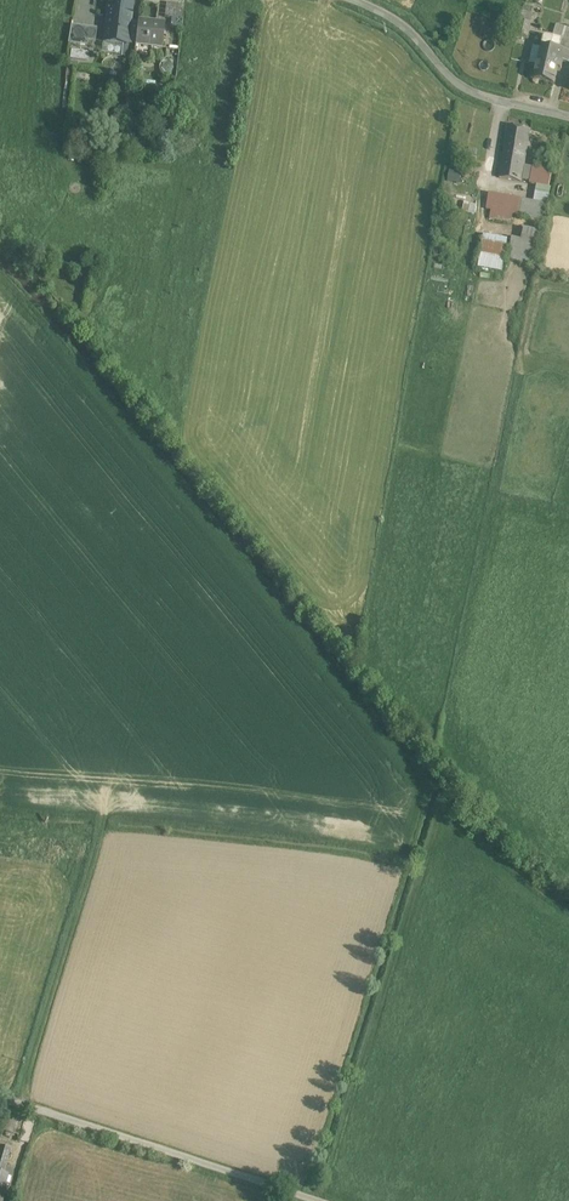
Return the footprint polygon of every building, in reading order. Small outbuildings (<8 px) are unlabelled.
[(106,20),(120,22),(119,28),(130,30),(134,0),(108,0),(106,20)] [(165,17),(171,18),(182,19),(183,5),(167,3),(165,17)] [(119,28),(120,22),(106,20),(103,43),(128,46),(130,30),(119,28)] [(138,22),(131,22),(128,46),(137,47),(139,23),(138,22)] [(161,49),(164,25),(139,23),(137,47),(161,49)] [(530,25),(522,23),(520,23),(517,36),(527,38),(530,25)] [(95,42),(95,41),(97,29),(71,26),(68,44),(87,46),(88,41),(95,42)] [(564,53),(565,53),(562,63),(568,64),(568,30),(565,29),(559,51),(559,52),(564,53)] [(554,84),(556,77),(558,70),(560,70),(564,53),(559,52),(562,41),(545,37),(534,79),(554,84)] [(104,71),(106,71),(114,72),(115,63),(105,62),(104,62),(104,71)] [(521,182),(530,130),(507,126),(499,178),(521,182)] [(533,165),(531,175),(529,184),(548,187),(552,169),(533,165)] [(494,210),(495,209),(495,208),(497,195),(489,193),(486,208),(487,209),(494,210)] [(497,195),(497,198),(494,210),(506,212),(508,197),(497,195)] [(509,197),(507,207),(506,212),(517,214),(520,199),(509,197)] [(517,214),(535,217),(545,219),(549,204),(520,199),(517,214)] [(490,218),(501,220),(505,221),(506,212),(492,210),(490,218)] [(525,233),(525,234),(525,235),(523,242),(514,240),(510,259),(511,259),(534,264),(540,236),(526,233),(525,233)] [(511,241),(487,236),(478,234),(471,267),(504,274),(505,273),(511,241)] [(6,1166),(10,1150),(0,1147),(0,1164),(6,1166)]
